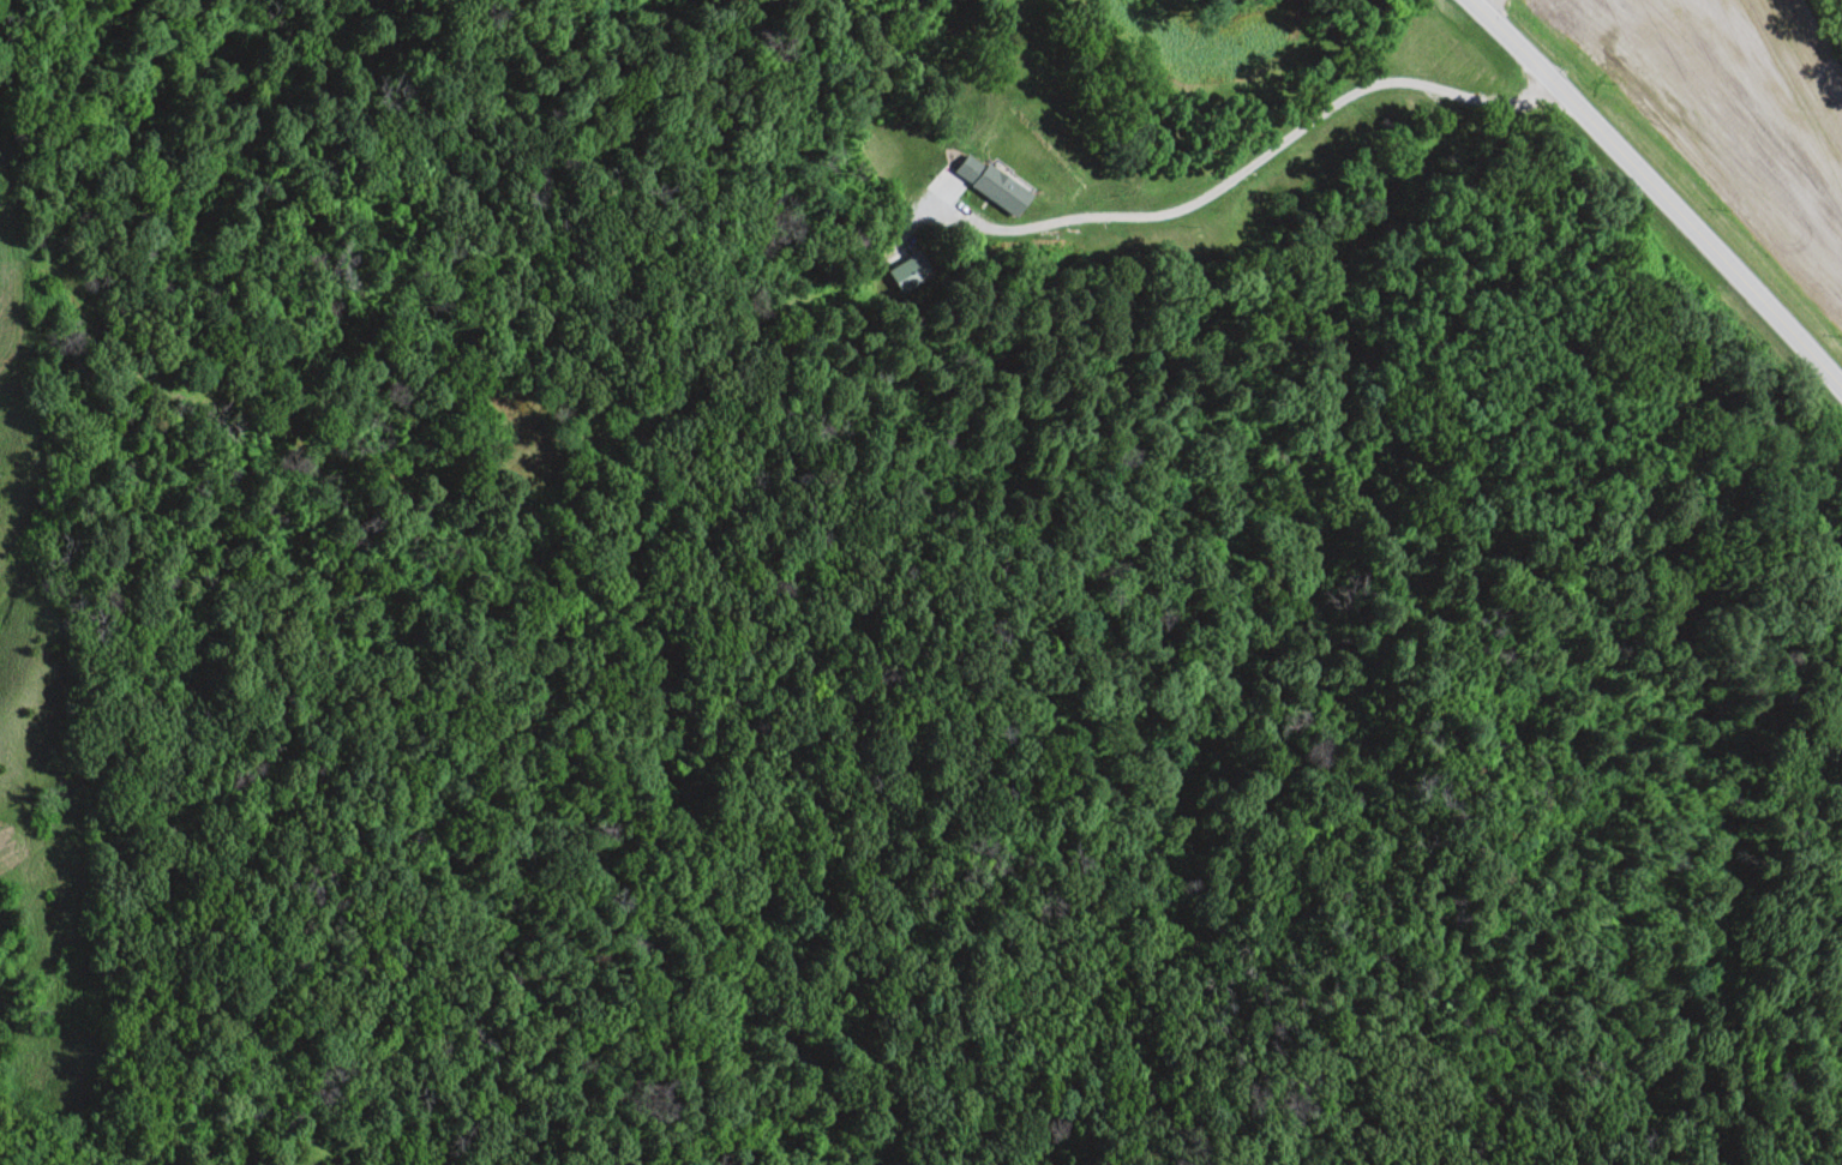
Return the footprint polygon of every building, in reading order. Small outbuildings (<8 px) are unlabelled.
[(958,171),(1025,213),(1039,191),(973,149),(958,171)]
